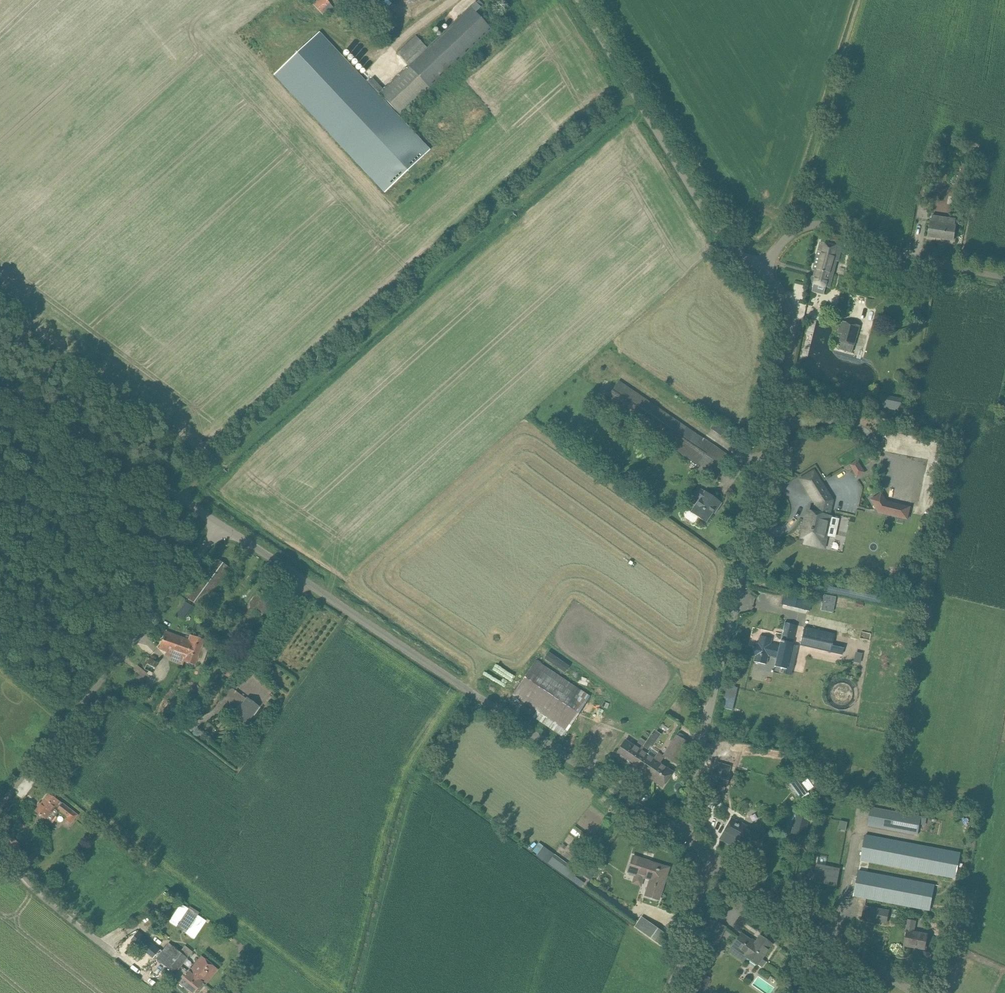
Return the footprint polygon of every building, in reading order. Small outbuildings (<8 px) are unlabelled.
[(324,16),(334,8),(327,0),(317,0),(313,3),(324,16)] [(476,2),(471,7),(427,48),(416,36),(397,53),(409,66),(383,90),(379,93),(379,94),(400,115),(430,87),(491,29),(476,13),(481,7),(476,2)] [(321,34),(276,77),(385,192),(430,150),(378,95),(379,94),(379,93),(383,90),(372,78),(367,83),(321,34)] [(937,185),(932,184),(929,192),(935,194),(937,185)] [(932,215),(930,227),(928,237),(953,241),(956,226),(955,226),(956,219),(932,215)] [(841,247),(820,242),(810,282),(829,288),(837,261),(838,261),(841,247)] [(854,345),(860,326),(842,321),(839,333),(843,334),(841,342),(854,345)] [(729,456),(721,451),(619,381),(605,402),(698,465),(695,470),(701,475),(705,470),(715,477),(729,456)] [(881,394),(878,407),(900,411),(902,399),(881,394)] [(858,477),(866,472),(858,459),(850,464),(858,477)] [(813,472),(801,479),(810,494),(814,500),(816,504),(815,508),(816,508),(815,514),(809,512),(808,512),(807,514),(806,520),(802,537),(805,538),(804,540),(804,543),(806,544),(811,545),(824,548),(827,535),(834,537),(836,527),(829,526),(828,526),(826,525),(828,517),(831,501),(826,492),(822,486),(813,472)] [(721,503),(713,497),(705,492),(704,493),(697,488),(692,494),(700,499),(691,512),(686,509),(685,511),(684,514),(684,516),(685,518),(692,523),(695,522),(698,517),(705,522),(714,509),(716,510),(721,503)] [(871,500),(876,508),(879,513),(884,515),(908,520),(911,507),(887,501),(882,493),(871,500)] [(200,607),(223,576),(229,568),(216,558),(187,598),(200,607)] [(260,590),(254,598),(231,630),(244,639),(273,599),(260,590)] [(836,597),(824,594),(821,610),(833,613),(836,597)] [(783,597),(781,604),(804,610),(810,611),(812,603),(806,602),(783,597)] [(183,618),(192,605),(186,602),(178,615),(183,618)] [(780,639),(791,642),(796,625),(785,622),(780,639)] [(834,635),(804,628),(800,645),(830,652),(843,655),(844,648),(831,645),(834,635)] [(186,658),(192,642),(188,641),(189,640),(166,632),(160,649),(186,658)] [(204,640),(191,635),(189,640),(188,641),(192,642),(186,658),(184,662),(195,665),(204,640)] [(792,644),(792,643),(780,640),(779,646),(770,644),(772,638),(760,635),(758,644),(755,643),(752,655),(755,656),(754,662),(766,664),(768,656),(777,658),(775,666),(793,670),(798,645),(792,644)] [(158,663),(147,658),(142,668),(153,673),(158,663)] [(536,660),(518,686),(513,694),(538,712),(534,717),(562,736),(589,696),(536,660)] [(736,690),(724,687),(720,707),(732,710),(736,690)] [(226,694),(240,703),(244,697),(230,688),(226,694)] [(679,696),(684,700),(689,694),(683,690),(679,696)] [(247,698),(234,716),(246,725),(259,707),(247,698)] [(712,736),(721,738),(724,726),(715,724),(712,736)] [(661,735),(653,730),(644,744),(630,765),(644,775),(654,760),(645,754),(650,746),(652,747),(661,735)] [(689,743),(681,738),(676,736),(664,756),(677,764),(689,743)] [(630,765),(644,744),(639,740),(635,747),(625,740),(615,755),(630,765)] [(654,760),(644,775),(662,787),(672,772),(659,763),(663,757),(658,753),(654,760)] [(713,770),(710,783),(713,783),(711,789),(721,792),(723,786),(726,787),(730,775),(728,774),(730,765),(718,762),(715,770),(713,770)] [(881,771),(880,782),(888,783),(889,772),(881,771)] [(809,794),(798,778),(790,784),(798,796),(799,795),(802,799),(809,794)] [(49,793),(35,811),(50,823),(59,812),(67,818),(65,820),(71,824),(78,815),(62,803),(49,793)] [(918,835),(921,817),(871,807),(868,825),(918,835)] [(787,811),(780,829),(790,833),(796,815),(787,811)] [(808,820),(797,817),(792,833),(795,834),(791,846),(798,849),(808,820)] [(761,835),(731,819),(720,838),(740,850),(742,847),(752,853),(761,835)] [(866,835),(861,862),(956,879),(961,853),(866,835)] [(571,873),(574,869),(543,846),(536,854),(567,878),(567,877),(572,880),(575,876),(571,873)] [(633,856),(630,866),(628,872),(650,879),(645,895),(659,900),(669,868),(649,862),(633,856)] [(836,877),(821,867),(815,876),(829,886),(836,877)] [(859,870),(854,896),(930,911),(935,885),(859,870)] [(863,918),(886,923),(889,911),(865,906),(863,918)] [(191,907),(184,917),(177,927),(185,933),(199,913),(191,907)] [(677,942),(669,936),(642,917),(635,927),(670,952),(677,942)] [(726,927),(712,920),(703,937),(717,944),(726,927)] [(924,947),(924,949),(925,949),(927,935),(914,932),(916,922),(908,920),(905,931),(907,932),(905,945),(913,947),(914,945),(924,947)] [(147,948),(152,942),(139,930),(134,936),(147,948)] [(741,934),(735,942),(733,945),(747,955),(746,956),(751,960),(750,961),(755,965),(756,964),(761,967),(765,961),(761,959),(771,944),(760,936),(754,944),(750,941),(751,940),(741,934)] [(187,958),(169,943),(156,959),(175,974),(187,958)] [(189,955),(191,949),(183,946),(180,952),(189,955)] [(245,970),(252,959),(242,954),(236,965),(245,970)] [(189,972),(205,985),(218,969),(202,956),(189,972)] [(205,985),(189,972),(180,983),(192,992),(198,992),(205,985)]
